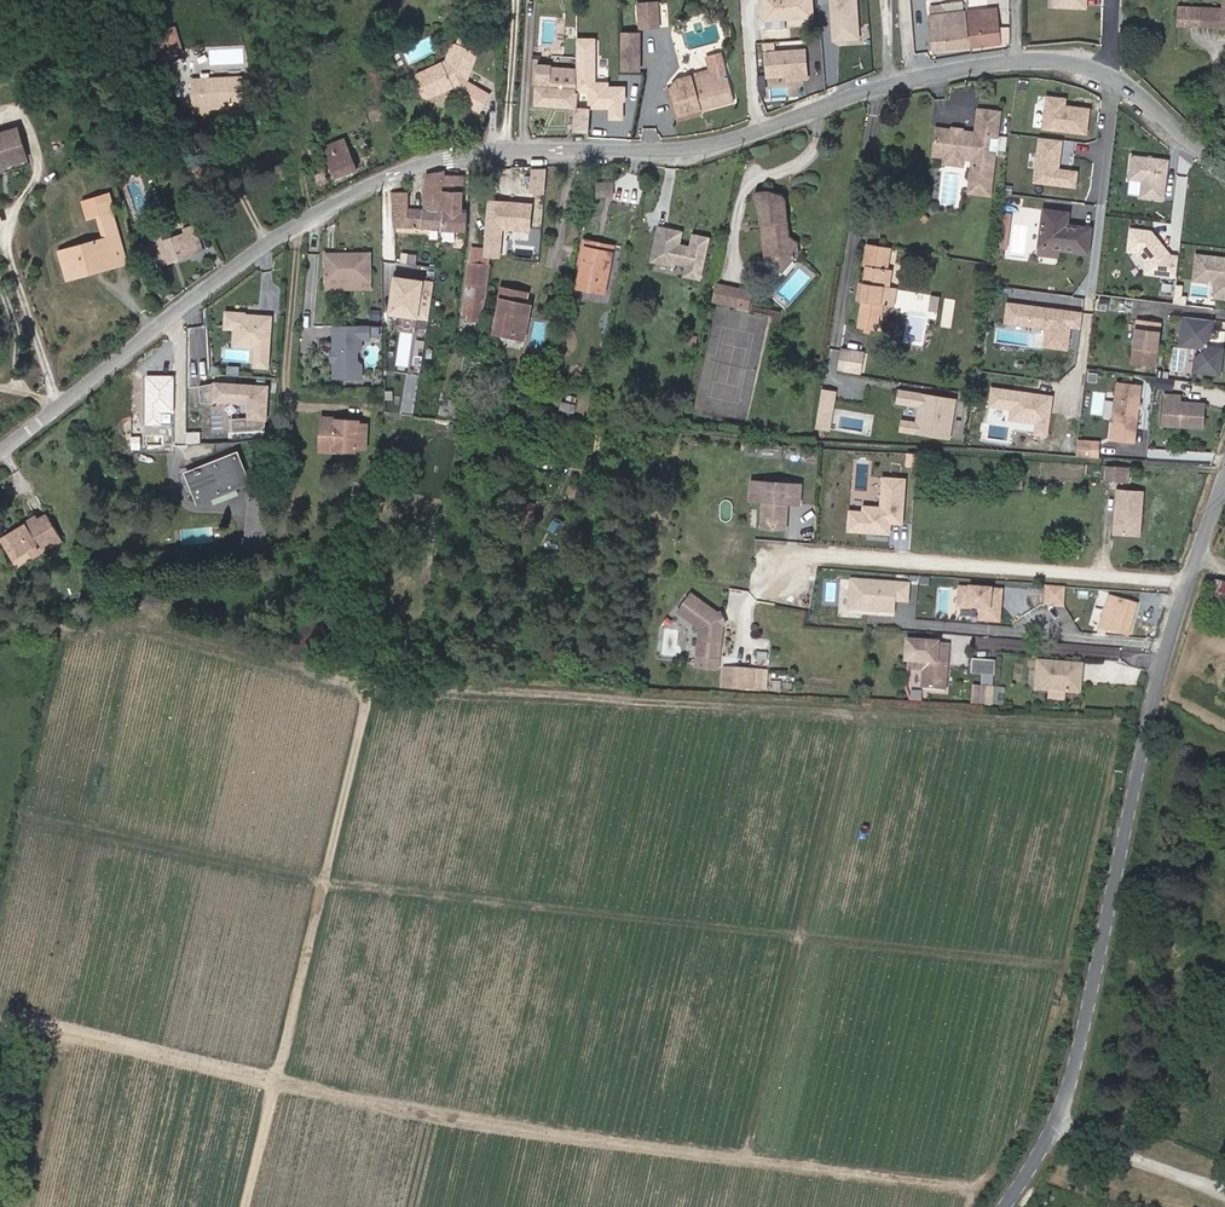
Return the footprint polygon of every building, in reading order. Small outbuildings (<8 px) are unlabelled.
[(809,15),(808,0),(760,0),(761,19),(809,15)] [(831,38),(859,38),(860,0),(831,0),(831,38)] [(930,3),(930,15),(927,15),(928,46),(967,43),(966,10),(966,0),(930,3)] [(1085,0),(1055,0),(1054,9),(1084,10),(1085,0)] [(639,27),(657,27),(657,4),(639,3),(639,27)] [(1186,23),(1219,25),(1220,6),(1187,4),(1186,23)] [(996,7),(978,9),(980,42),(997,41),(997,26),(996,7)] [(980,42),(978,9),(966,10),(967,43),(980,42)] [(767,28),(788,24),(787,18),(766,22),(767,28)] [(172,22),(162,25),(170,54),(180,51),(172,22)] [(162,25),(152,28),(160,56),(170,54),(162,25)] [(997,26),(997,41),(1007,41),(1007,26),(997,26)] [(460,79),(471,50),(466,49),(469,39),(455,34),(452,44),(448,43),(443,60),(427,67),(429,72),(412,79),(419,94),(424,95),(438,88),(438,86),(442,84),(445,85),(449,84),(455,98),(476,107),(483,91),(461,81),(460,79)] [(592,36),(573,36),(574,67),(574,91),(583,91),(584,105),(602,105),(602,103),(608,103),(608,116),(620,116),(620,97),(622,97),(622,84),(605,84),(605,80),(592,80),(592,36)] [(766,79),(810,76),(807,39),(763,42),(766,79)] [(620,67),(638,68),(638,49),(621,48),(620,67)] [(709,66),(686,73),(675,76),(669,85),(673,98),(678,113),(712,103),(732,97),(718,50),(705,54),(709,66)] [(548,65),(548,63),(533,62),(531,103),(574,105),(574,91),(574,67),(548,65)] [(429,72),(427,67),(410,74),(412,79),(429,72)] [(233,77),(187,78),(188,107),(235,106),(233,77)] [(675,119),(713,107),(712,103),(678,113),(673,98),(669,85),(665,86),(675,119)] [(1067,103),(1068,95),(1045,93),(1042,129),(1090,132),(1092,105),(1067,103)] [(976,104),(974,123),(985,125),(987,105),(976,104)] [(587,106),(574,105),(574,132),(587,132),(587,106)] [(997,106),(987,105),(985,125),(985,131),(987,131),(995,131),(997,106)] [(967,188),(979,189),(985,131),(985,125),(974,123),(974,127),(962,126),(959,150),(974,151),(972,172),(969,172),(967,188)] [(931,150),(942,151),(942,148),(959,150),(962,126),(934,124),(931,150)] [(0,132),(0,166),(21,159),(10,129),(0,132)] [(985,148),(987,131),(985,131),(979,189),(988,190),(992,149),(985,148)] [(350,165),(338,132),(313,139),(315,145),(324,174),(350,165)] [(1037,136),(1034,182),(1078,185),(1079,167),(1062,166),(1064,138),(1037,136)] [(957,160),(958,154),(959,150),(942,148),(942,151),(941,159),(957,160)] [(974,151),(959,150),(958,154),(961,154),(971,155),(969,172),(972,172),(974,151)] [(1142,196),(1165,198),(1169,159),(1133,156),(1130,178),(1144,179),(1142,196)] [(22,164),(21,159),(0,166),(0,172),(22,164)] [(548,166),(531,166),(531,191),(548,192),(548,166)] [(424,171),(422,195),(439,195),(442,168),(424,171)] [(439,209),(437,229),(461,230),(463,211),(458,211),(461,175),(444,175),(440,209),(439,209)] [(418,228),(419,208),(404,208),(405,184),(390,184),(391,227),(418,228)] [(608,186),(594,187),(595,198),(609,197),(608,186)] [(791,240),(778,232),(777,221),(778,221),(779,220),(774,195),(773,194),(772,193),(758,192),(745,195),(744,196),(743,199),(752,220),(760,259),(775,269),(779,263),(783,266),(793,252),(791,240)] [(418,228),(437,229),(439,209),(437,208),(439,195),(422,195),(418,228)] [(83,277),(113,268),(108,251),(118,248),(104,197),(78,204),(83,221),(93,218),(100,241),(61,252),(68,276),(81,273),(83,277)] [(479,256),(488,257),(494,258),(498,228),(509,229),(513,203),(485,202),(479,256)] [(1044,208),(1041,246),(1057,247),(1089,251),(1092,226),(1061,223),(1061,209),(1044,208)] [(1002,212),(998,246),(1006,246),(1009,213),(1002,212)] [(148,241),(158,266),(199,251),(191,226),(183,229),(184,234),(162,242),(160,237),(148,241)] [(682,230),(660,226),(654,261),(677,265),(678,262),(689,264),(687,274),(703,277),(711,236),(695,233),(693,246),(679,243),(682,230)] [(1154,232),(1135,230),(1132,250),(1143,251),(1150,260),(1149,271),(1179,274),(1181,256),(1171,255),(1154,232)] [(878,301),(883,301),(884,284),(887,265),(884,265),(885,245),(863,243),(859,298),(860,298),(857,326),(869,328),(870,317),(873,317),(873,312),(877,313),(878,301)] [(132,248),(138,263),(146,260),(141,245),(132,248)] [(584,252),(599,256),(600,249),(586,246),(584,252)] [(1057,247),(1041,246),(1040,256),(1045,257),(1046,256),(1056,257),(1057,247)] [(108,251),(113,268),(123,265),(118,248),(108,251)] [(321,248),(321,275),(363,275),(363,248),(321,248)] [(600,249),(599,256),(610,258),(611,252),(600,249)] [(68,276),(61,252),(55,253),(63,282),(83,277),(81,273),(68,276)] [(590,296),(599,256),(584,252),(579,273),(574,293),(590,296)] [(1199,253),(1196,278),(1216,280),(1221,285),(1220,294),(1224,295),(1224,255),(1199,253)] [(599,256),(590,296),(601,299),(610,258),(599,256)] [(779,263),(775,269),(780,272),(783,266),(779,263)] [(465,267),(462,289),(480,291),(483,269),(465,267)] [(431,318),(435,278),(391,274),(387,314),(431,318)] [(363,275),(321,275),(321,283),(364,282),(363,275)] [(1178,280),(1177,293),(1185,294),(1186,281),(1178,280)] [(894,285),(884,284),(883,301),(893,302),(894,285)] [(721,306),(738,309),(741,291),(714,285),(710,305),(721,307),(721,306)] [(521,317),(523,307),(525,296),(499,291),(497,301),(498,303),(492,335),(509,339),(509,337),(519,340),(523,317),(521,317)] [(751,293),(741,291),(738,309),(747,312),(751,293)] [(932,294),(930,308),(939,309),(941,295),(932,294)] [(252,363),(265,364),(268,313),(241,311),(241,314),(234,313),(235,309),(223,309),(222,325),(232,326),(231,333),(254,335),(253,343),(252,363)] [(1082,313),(1050,310),(1048,327),(1049,327),(1057,328),(1055,348),(1064,349),(1079,350),(1080,332),(1082,313)] [(1187,313),(1184,341),(1200,343),(1205,349),(1199,353),(1198,367),(1224,370),(1224,354),(1224,344),(1213,343),(1212,344),(1207,338),(1214,332),(1215,315),(1187,313)] [(366,320),(330,320),(331,346),(332,346),(332,354),(331,357),(331,372),(358,372),(358,359),(354,355),(354,346),(358,342),(358,332),(366,332),(366,320)] [(1139,321),(1134,366),(1158,369),(1163,324),(1139,321)] [(253,343),(254,335),(231,333),(231,342),(253,343)] [(864,352),(840,349),(838,368),(862,371),(864,352)] [(1157,385),(1175,387),(1176,377),(1158,375),(1157,385)] [(265,383),(212,380),(199,383),(198,400),(212,401),(212,398),(247,400),(246,414),(228,416),(229,429),(262,426),(265,383)] [(1049,435),(1054,392),(991,385),(988,405),(1010,407),(1008,419),(1035,422),(1034,434),(1049,435)] [(1124,385),(1117,443),(1142,445),(1148,387),(1124,385)] [(822,387),(817,427),(832,429),(838,389),(822,387)] [(900,431),(952,438),(957,395),(898,387),(896,403),(918,405),(916,419),(901,417),(900,431)] [(1168,391),(1165,424),(1213,428),(1215,402),(1191,400),(1192,393),(1168,391)] [(321,414),(321,423),(358,421),(357,415),(321,414)] [(334,438),(334,444),(355,444),(355,441),(364,441),(365,420),(358,421),(321,423),(321,438),(334,438)] [(1081,444),(1080,457),(1101,458),(1102,447),(1081,444)] [(182,475),(194,503),(208,497),(230,488),(245,482),(234,454),(182,475)] [(1107,466),(1106,480),(1125,481),(1126,467),(1107,466)] [(848,507),(847,531),(891,534),(892,522),(904,523),(908,476),(882,474),(880,504),(861,503),(861,508),(848,507)] [(803,502),(804,484),(772,481),(770,480),(766,479),(765,481),(756,480),(755,499),(768,500),(766,527),(789,528),(790,501),(803,502)] [(233,495),(230,488),(208,497),(211,504),(233,495)] [(1142,534),(1145,491),(1119,489),(1117,533),(1142,534)] [(264,551),(267,500),(246,499),(245,547),(264,551)] [(31,512),(20,518),(23,525),(34,518),(31,512)] [(0,530),(14,554),(34,544),(40,551),(54,542),(59,539),(46,517),(44,514),(34,518),(23,525),(20,518),(0,530)] [(14,568),(40,551),(34,544),(14,554),(0,530),(0,543),(14,568)] [(850,577),(849,594),(841,594),(840,609),(897,613),(897,601),(910,602),(911,581),(850,577)] [(958,584),(957,606),(978,608),(978,620),(1002,622),(1004,588),(958,584)] [(1047,584),(1045,603),(1067,605),(1068,586),(1047,584)] [(1221,610),(1224,596),(1224,590),(1212,586),(1206,606),(1221,610)] [(698,651),(720,654),(724,621),(723,621),(717,615),(718,614),(691,595),(678,613),(701,629),(698,651)] [(1135,608),(1108,599),(1099,630),(1126,639),(1135,608)] [(718,614),(717,615),(723,621),(724,621),(726,618),(720,612),(718,614)] [(1000,638),(979,636),(978,645),(999,647),(1000,638)] [(947,646),(908,643),(906,667),(922,668),(921,688),(944,689),(947,646)] [(1083,663),(1037,660),(1035,689),(1078,693),(1079,675),(1083,676),(1083,663)] [(993,663),(973,661),(972,670),(992,672),(993,663)] [(754,686),(755,670),(724,669),(724,684),(754,686)] [(990,699),(991,682),(980,681),(979,698),(990,699)]
